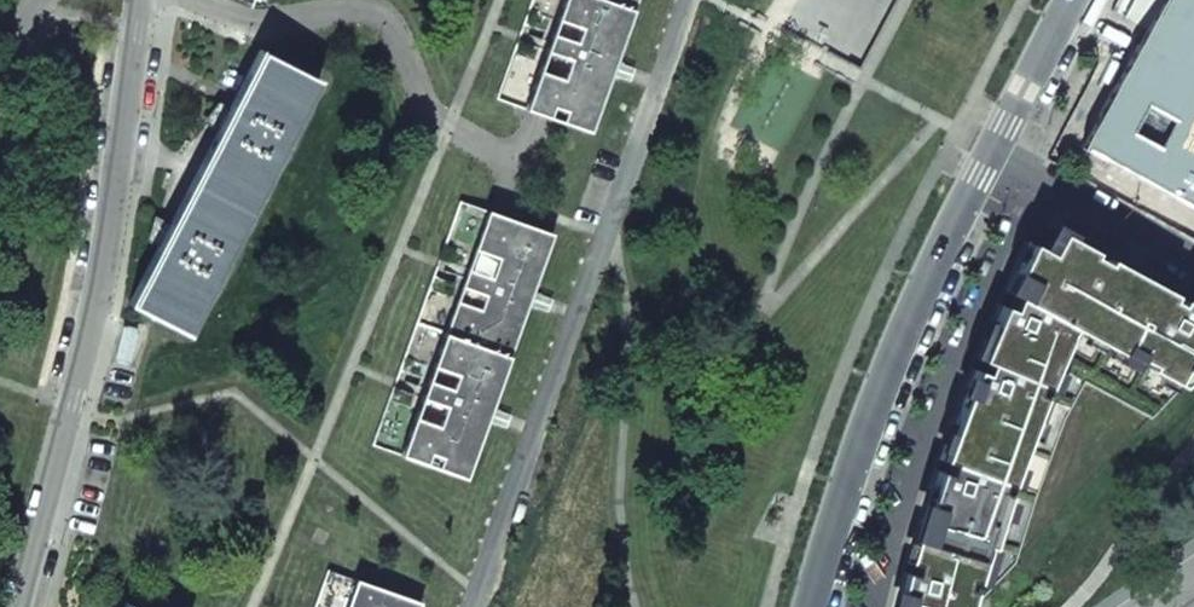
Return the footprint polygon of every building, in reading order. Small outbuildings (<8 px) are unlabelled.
[(524,109),(542,116),(589,132),(612,68),(636,0),(563,0),(524,109)] [(1080,149),(1193,208),(1193,0),(1162,0),(1080,149)] [(159,245),(129,304),(187,334),(318,81),(260,51),(230,111),(219,105),(207,120),(220,127),(168,229),(154,222),(149,240),(159,245)] [(528,301),(552,235),(507,219),(487,212),(399,456),(464,479),(487,417),(528,301)] [(1028,243),(1015,268),(1005,292),(1014,295),(1011,302),(1008,309),(999,306),(977,358),(986,362),(984,367),(982,373),(973,369),(939,459),(949,462),(947,467),(945,473),(936,470),(908,562),(917,565),(916,570),(914,576),(905,574),(896,606),(971,606),(1013,562),(1034,497),(1062,419),(1083,382),(1150,418),(1193,372),(1193,306),(1106,258),(1103,262),(1090,255),(1092,251),(1058,233),(1047,253),(1028,243)] [(355,580),(345,606),(419,606),(420,603),(355,580)]
